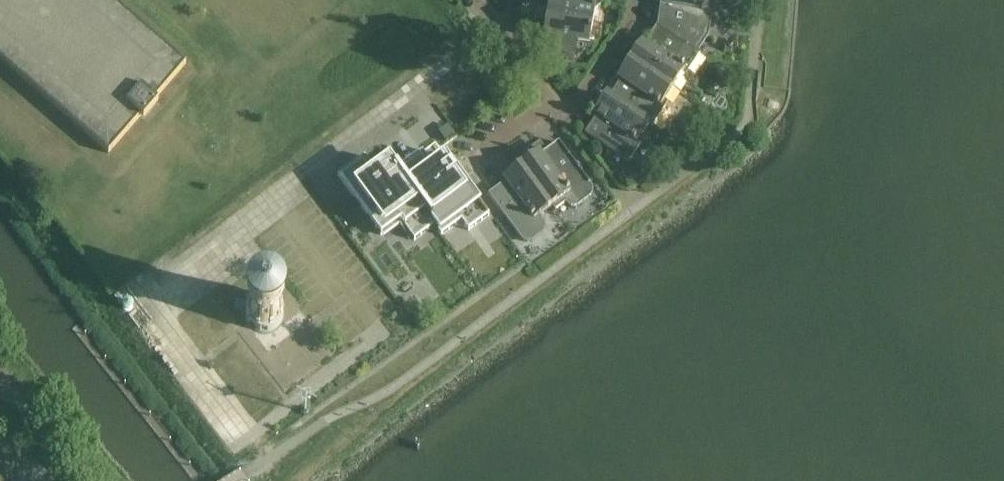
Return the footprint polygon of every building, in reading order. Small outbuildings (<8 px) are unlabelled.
[(108,154),(139,118),(143,121),(158,104),(154,101),(185,65),(111,0),(0,0),(0,61),(108,154)] [(591,28),(593,16),(600,12),(600,7),(560,0),(549,0),(546,19),(591,28)] [(656,27),(699,56),(700,55),(697,53),(707,38),(712,7),(708,6),(709,0),(660,0),(656,27)] [(591,28),(546,19),(542,41),(556,44),(554,56),(574,59),(576,47),(592,51),(593,46),(589,40),(591,28)] [(699,56),(656,27),(640,51),(637,49),(629,61),(672,90),(680,77),(684,79),(699,56)] [(605,97),(652,128),(667,104),(664,102),(672,90),(629,61),(621,73),(624,75),(609,99),(605,96),(605,97)] [(652,128),(605,97),(597,109),(600,111),(584,135),(627,164),(643,140),(640,138),(648,126),(651,128),(652,128)] [(531,158),(520,166),(551,208),(563,199),(568,205),(570,207),(574,207),(577,207),(589,197),(591,195),(591,191),(591,188),(589,186),(589,185),(593,182),(586,173),(582,176),(580,173),(580,171),(577,167),(575,166),(558,143),(545,153),(542,150),(538,149),(532,154),(531,158)] [(415,156),(396,170),(442,235),(461,221),(468,231),(488,216),(445,157),(433,167),(426,171),(415,156)] [(413,242),(432,227),(434,226),(395,172),(391,166),(389,168),(389,169),(371,182),(356,163),(336,178),(380,237),(399,222),(413,242)] [(539,217),(551,208),(520,166),(509,175),(511,178),(487,195),(519,237),(522,242),(526,244),(532,243),(543,235),(546,230),(545,224),(542,220),(539,217)] [(283,317),(283,313),(282,310),(281,307),(280,304),(276,300),(272,297),(269,296),(266,295),(263,295),(258,296),(255,297),(252,299),(249,301),(246,305),(245,308),(244,311),(244,315),(245,318),(246,321),(248,326),(250,328),(253,330),(256,332),(259,333),(264,333),(267,333),(271,332),(275,330),(277,327),(280,325),(281,322),(283,317)]
